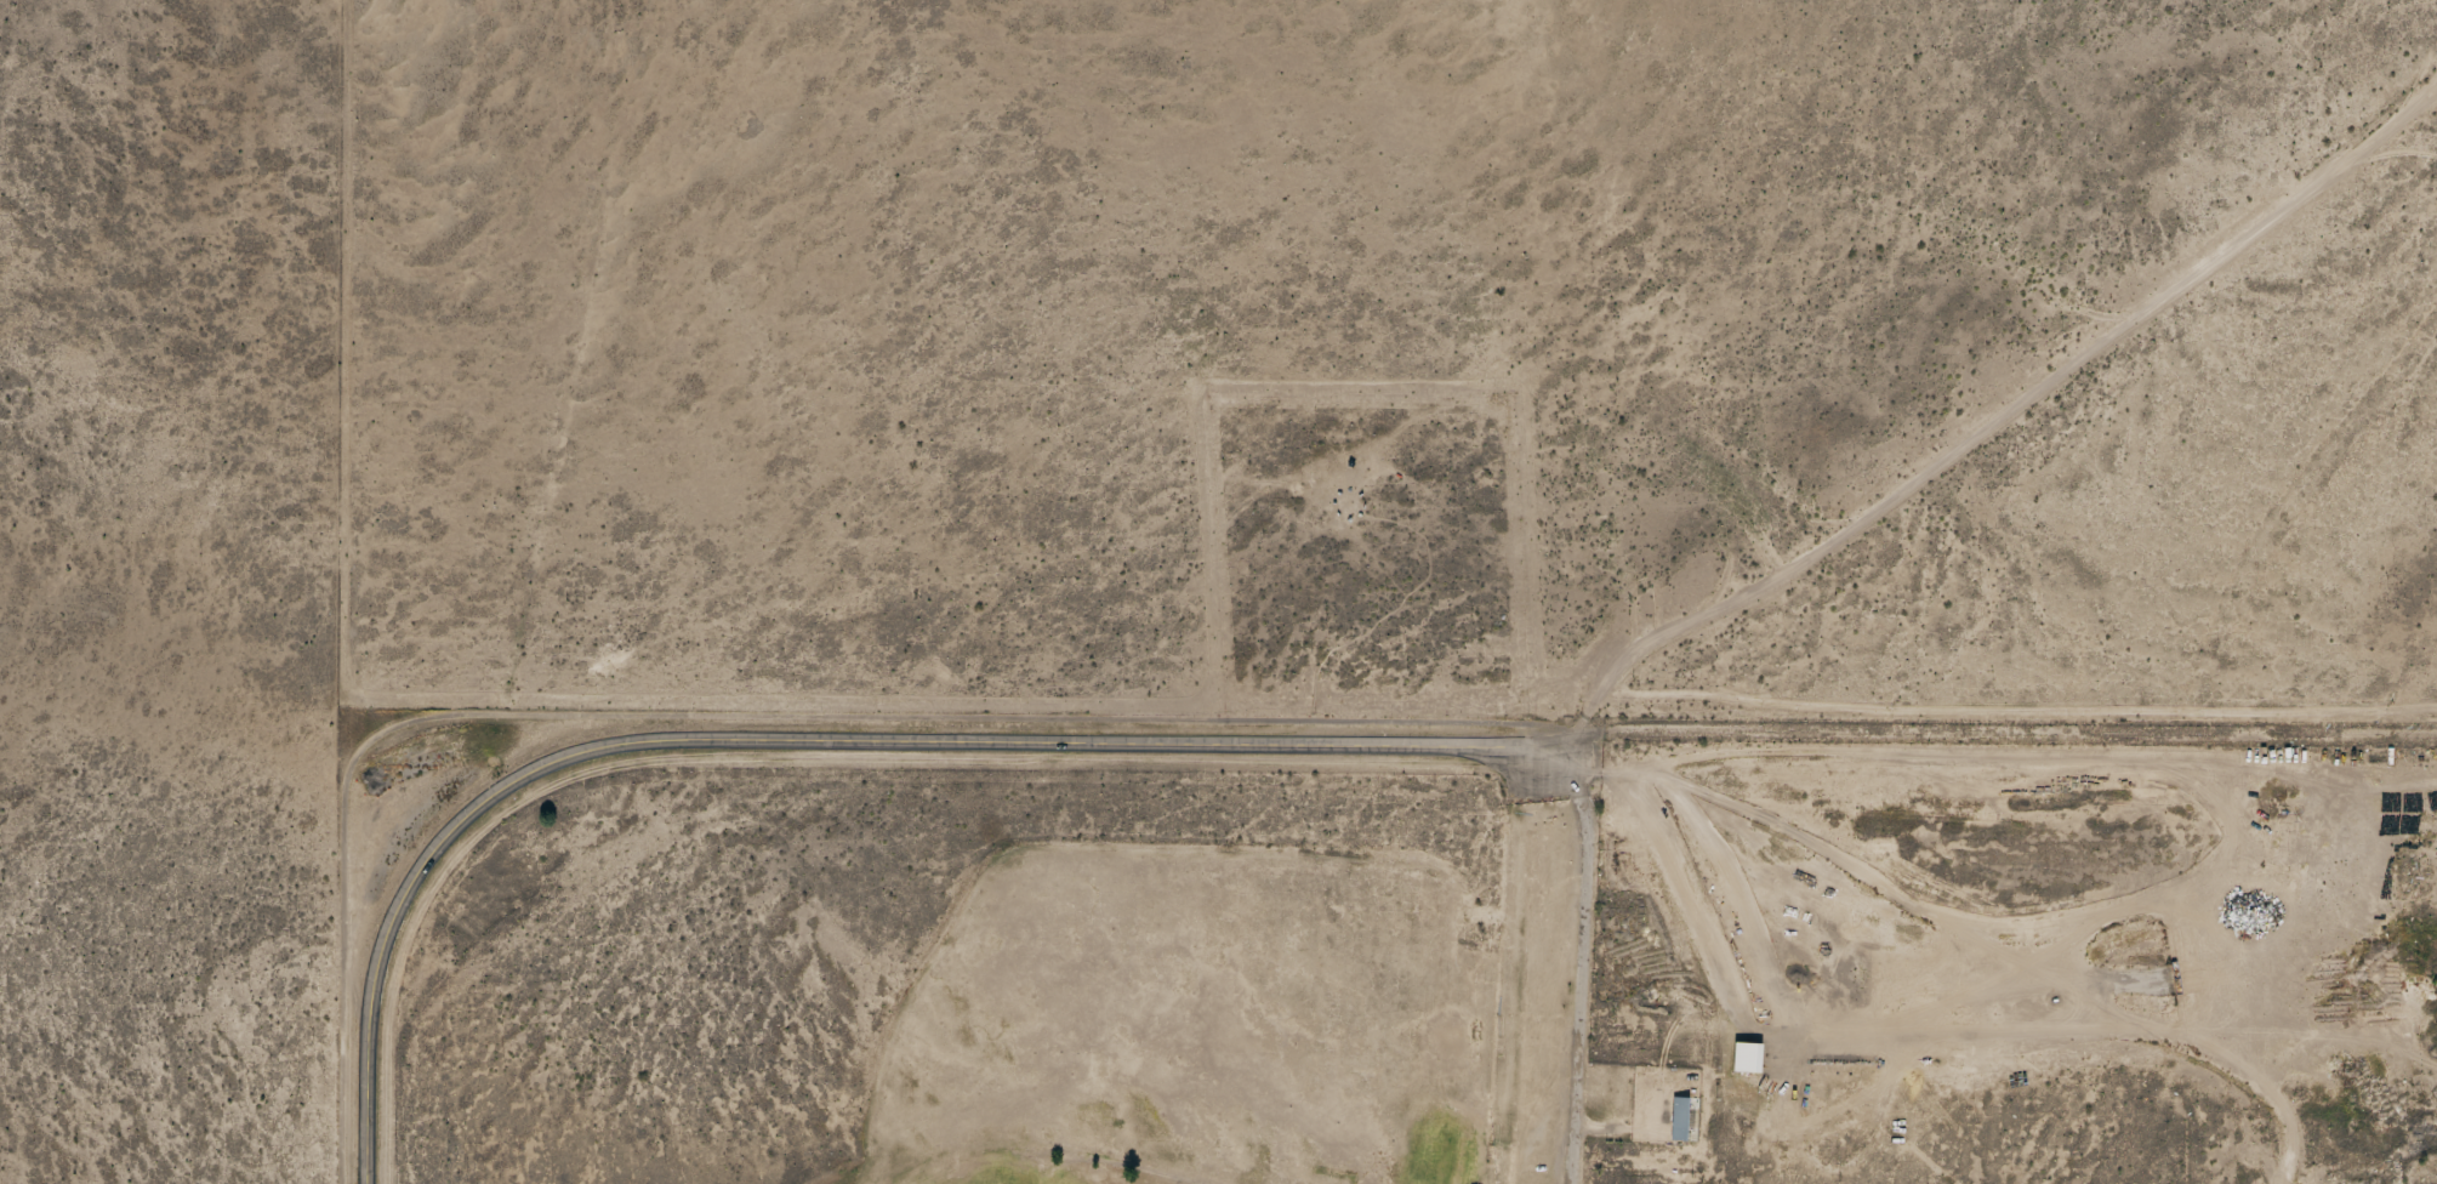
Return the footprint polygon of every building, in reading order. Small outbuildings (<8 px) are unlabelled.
[(1762,1042),(1733,1042),(1733,1072),(1762,1072),(1762,1042)] [(1688,1141),(1688,1097),(1671,1097),(1671,1141),(1688,1141)]
